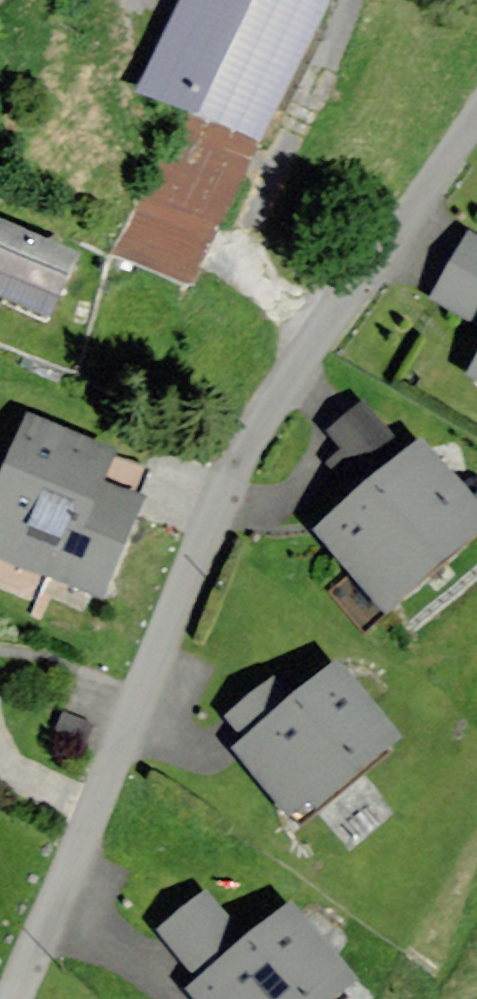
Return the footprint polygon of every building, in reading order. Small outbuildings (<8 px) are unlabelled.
[(256,133),(318,0),(186,0),(148,82),(256,133)] [(186,143),(125,256),(207,301),(269,188),(186,143)] [(48,318),(77,252),(2,219),(0,223),(0,297),(48,318)] [(466,237),(435,293),(476,316),(476,243),(466,237)] [(321,474),(344,499),(409,441),(364,391),(324,426),(347,451),(321,474)] [(29,422),(0,497),(0,546),(100,585),(135,496),(99,482),(105,468),(110,453),(29,422)] [(324,528),(387,604),(476,530),(476,521),(418,450),(361,498),(324,528)] [(296,701),(238,745),(288,810),(390,733),(340,668),(296,701)] [(204,980),(245,946),(212,901),(169,933),(204,980)] [(190,991),(197,998),(325,998),(351,978),(291,907),(245,946),(204,980),(190,991)]
